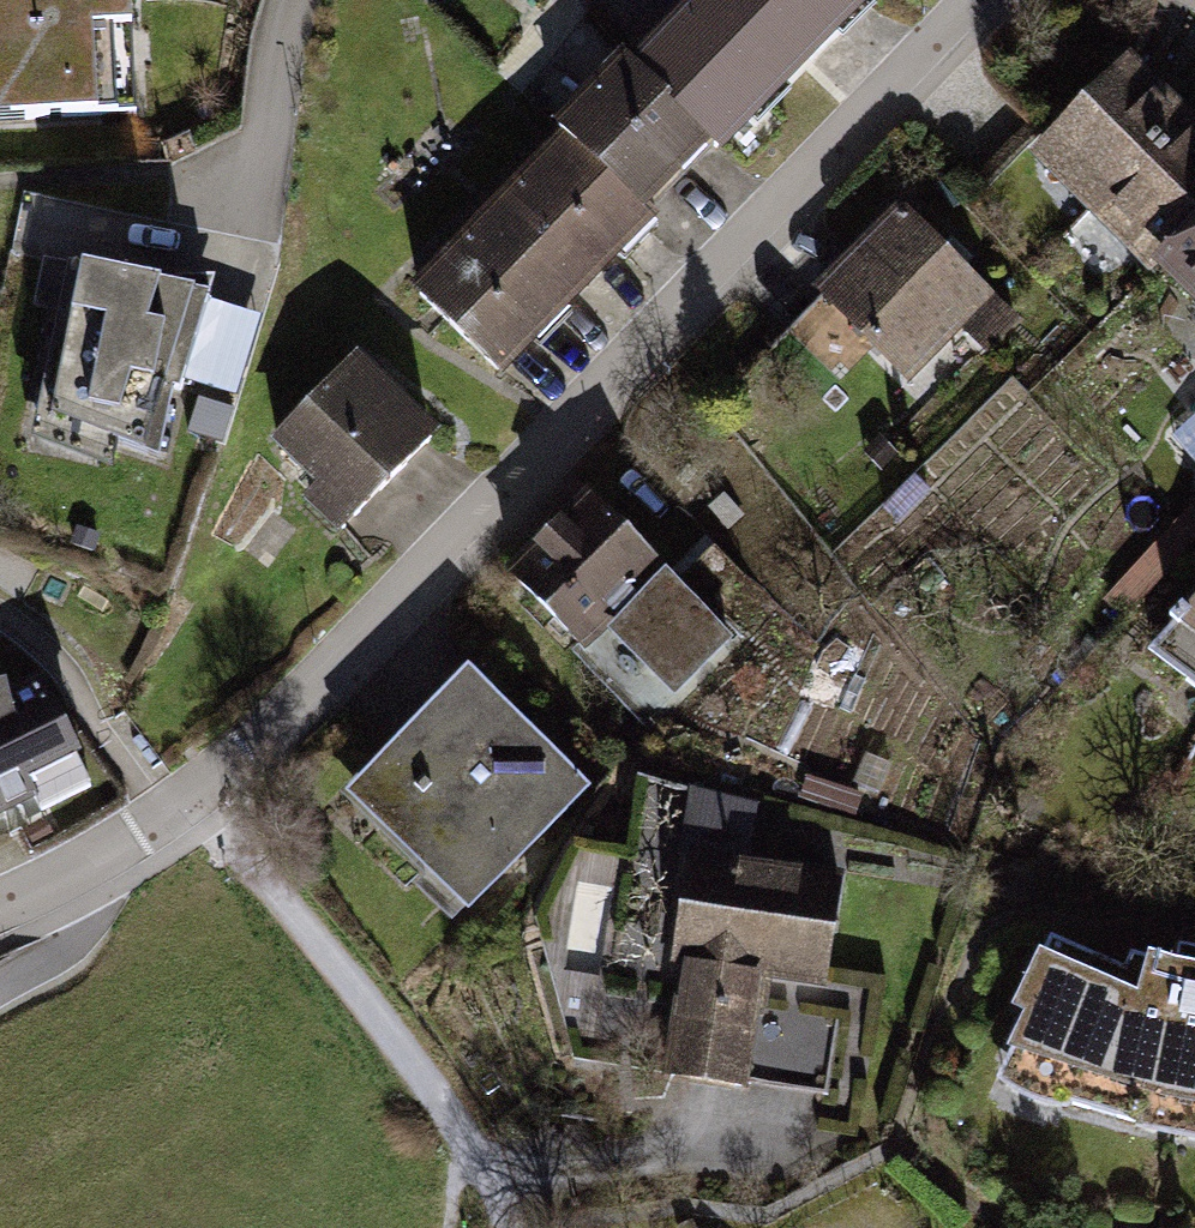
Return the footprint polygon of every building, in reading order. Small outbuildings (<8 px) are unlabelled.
[(116,114),(113,26),(149,25),(148,0),(0,0),(0,117),(116,114)] [(637,60),(725,146),(731,152),(874,9),(864,0),(696,0),(637,60)] [(561,127),(654,217),(725,146),(637,60),(631,55),(561,127)] [(1153,266),(1194,222),(1194,113),(1139,59),(1041,161),(1153,266)] [(423,295),(514,382),(663,225),(654,217),(572,139),(423,295)] [(896,206),(813,296),(897,372),(945,320),(973,346),(1008,308),(896,206)] [(1153,266),(1194,305),(1194,222),(1153,266)] [(206,298),(67,268),(38,425),(156,465),(169,397),(176,398),(206,298)] [(450,441),(366,357),(281,442),(325,486),(309,503),(348,542),(450,441)] [(600,493),(511,578),(660,735),(750,651),(600,493)] [(1184,626),(1194,634),(1194,614),(1184,626)] [(594,791),(476,671),(353,791),(471,912),(594,791)] [(0,724),(0,827),(97,781),(56,697),(0,724)] [(823,854),(710,839),(694,959),(702,960),(685,1085),(830,1104),(842,1017),(806,1012),(813,960),(850,965),(861,887),(820,882),(823,854)] [(1066,936),(1003,1100),(1194,1141),(1194,959),(1165,954),(1159,980),(1066,936)]
